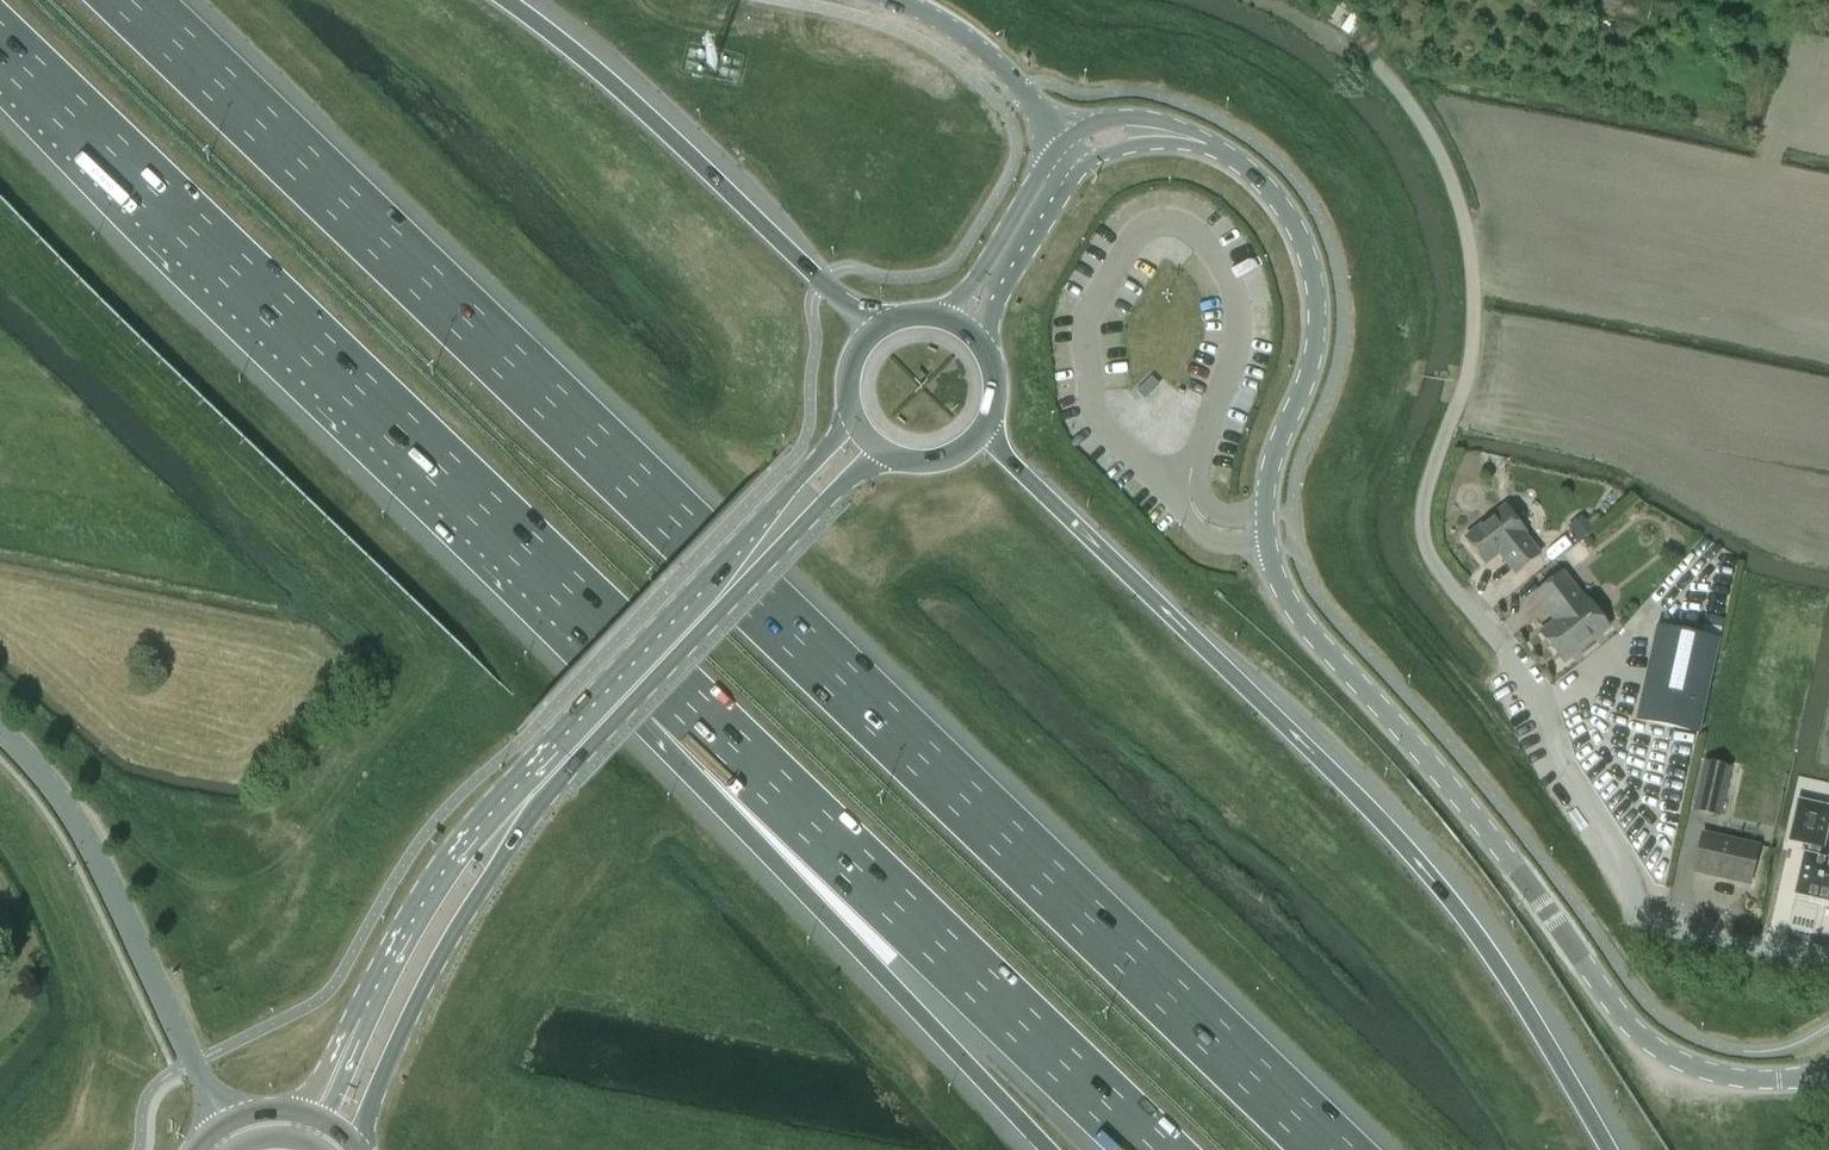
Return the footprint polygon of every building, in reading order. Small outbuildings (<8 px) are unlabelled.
[(1516,573),(1540,554),(1524,534),(1526,532),(1506,507),(1466,537),(1487,563),(1500,553),(1516,573)] [(1584,520),(1571,530),(1580,542),(1593,531),(1584,520)] [(1577,545),(1573,549),(1572,555),(1576,560),(1582,560),(1586,556),(1587,550),(1583,546),(1577,545)] [(1565,663),(1610,627),(1586,597),(1584,599),(1564,573),(1535,595),(1556,621),(1541,633),(1565,663)] [(1699,734),(1723,628),(1705,625),(1702,637),(1657,627),(1636,720),(1699,734)] [(1731,769),(1705,763),(1694,810),(1720,815),(1731,769)] [(1794,895),(1828,903),(1828,860),(1816,857),(1818,848),(1822,849),(1828,814),(1828,808),(1796,801),(1788,842),(1808,846),(1806,855),(1803,855),(1794,895)] [(1695,872),(1750,884),(1758,846),(1703,834),(1695,872)]
